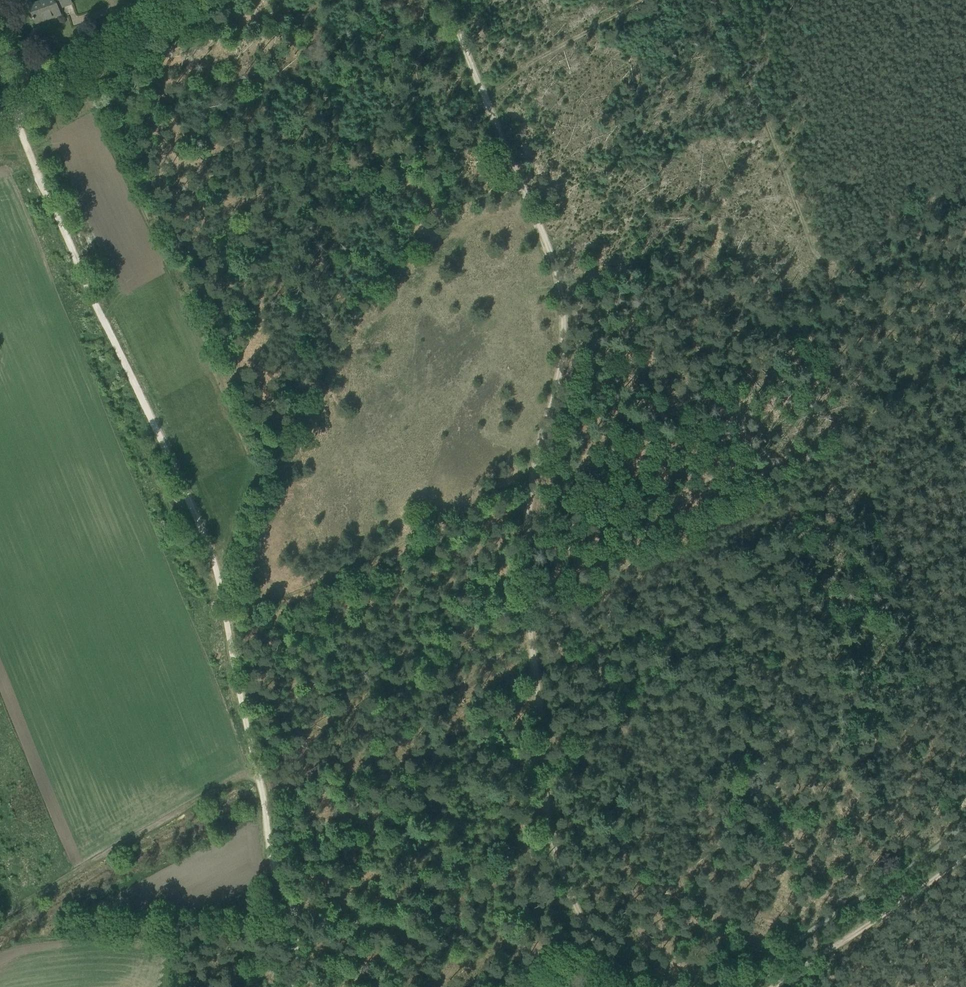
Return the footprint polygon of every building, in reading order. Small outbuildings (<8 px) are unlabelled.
[(72,3),(71,0),(41,0),(30,4),(36,22),(60,14),(58,8),(72,3)]
